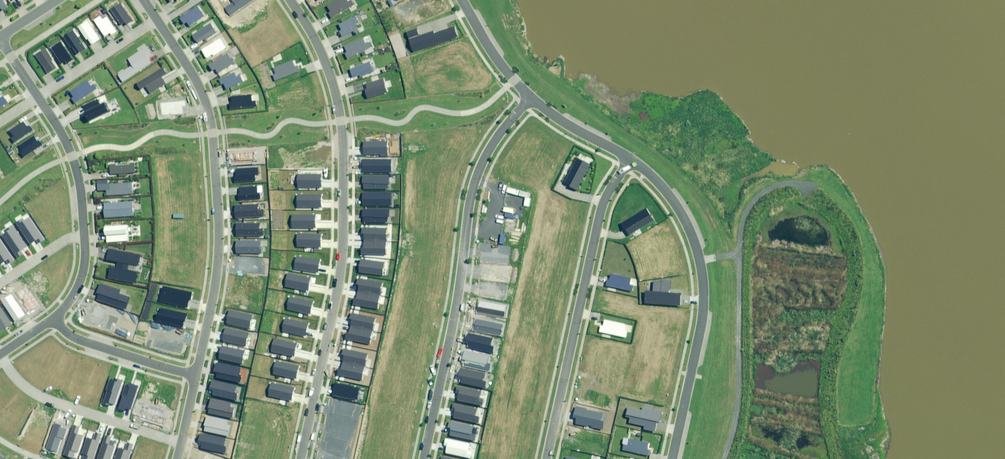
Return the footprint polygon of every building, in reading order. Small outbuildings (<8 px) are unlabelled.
[(229,16),(253,0),(232,0),(234,2),(224,9),(229,16)] [(330,18),(354,4),(351,0),(348,2),(346,0),(338,0),(327,6),(331,12),(328,13),(330,18)] [(120,3),(110,9),(121,25),(125,22),(126,24),(132,21),(120,3)] [(197,7),(180,18),(183,24),(186,22),(189,25),(203,16),(197,7)] [(100,16),(93,20),(104,37),(110,33),(111,35),(117,31),(107,16),(102,19),(100,16)] [(339,31),(342,36),(357,29),(355,24),(358,23),(355,17),(339,25),(341,30),(339,31)] [(87,21),(78,27),(86,40),(87,39),(91,45),(99,39),(87,21)] [(209,24),(192,35),(198,44),(215,33),(209,24)] [(408,39),(413,52),(456,36),(453,27),(434,34),(433,31),(408,39)] [(417,29),(406,33),(408,38),(419,34),(417,29)] [(72,30),(63,36),(75,55),(85,49),(72,30)] [(219,38),(201,50),(207,58),(212,54),(214,56),(226,48),(219,38)] [(345,53),(348,58),(372,46),(369,42),(365,44),(362,38),(344,47),(347,51),(345,53)] [(60,42),(51,48),(61,63),(63,61),(65,64),(72,59),(60,42)] [(118,75),(123,82),(151,62),(148,57),(152,55),(146,47),(128,59),(132,65),(118,75)] [(44,49),(35,55),(47,73),(55,68),(50,60),(52,59),(44,49)] [(226,53),(209,65),(212,71),(215,69),(218,73),(233,63),(226,53)] [(272,75),(274,80),(299,71),(297,66),(294,67),(292,61),(274,68),(276,73),(272,75)] [(369,62),(350,70),(352,77),(359,74),(360,77),(373,71),(369,62)] [(163,67),(137,83),(140,89),(145,86),(150,93),(165,84),(160,77),(166,73),(163,67)] [(224,84),(226,89),(242,81),(240,76),(236,78),(234,74),(219,80),(222,85),(224,84)] [(387,92),(383,79),(366,84),(368,89),(365,90),(368,98),(387,92)] [(71,98),(74,103),(97,88),(94,84),(90,86),(86,81),(70,92),(73,97),(71,98)] [(251,95),(231,97),(232,101),(229,101),(230,109),(255,106),(255,101),(252,102),(251,95)] [(84,113),(88,121),(108,111),(104,103),(99,105),(97,99),(83,106),(86,112),(84,113)] [(184,101),(160,103),(161,115),(182,114),(182,107),(185,106),(184,101)] [(23,122),(9,131),(13,137),(10,138),(13,142),(32,129),(30,126),(27,128),(23,122)] [(33,136),(18,146),(22,151),(19,153),(22,157),(41,144),(39,141),(37,142),(33,136)] [(387,142),(363,142),(363,155),(387,155),(387,142)] [(577,158),(563,183),(576,190),(589,165),(577,158)] [(390,159),(362,160),(363,172),(391,172),(390,159)] [(134,164),(110,166),(110,174),(119,174),(119,176),(127,176),(127,173),(135,173),(134,164)] [(234,176),(235,182),(255,181),(254,175),(258,175),(258,168),(235,169),(236,176),(234,176)] [(320,175),(298,175),(298,188),(320,188),(320,175)] [(387,176),(362,176),(362,183),(363,183),(363,189),(387,189),(387,176)] [(131,183),(98,184),(98,190),(106,190),(106,195),(132,194),(131,183)] [(257,187),(238,188),(238,200),(260,199),(260,193),(257,193),(257,187)] [(391,193),(363,193),(363,206),(391,205),(391,193)] [(320,195),(297,196),(297,208),(320,207),(320,195)] [(132,201),(102,203),(103,219),(133,217),(132,201)] [(235,206),(235,218),(262,217),(261,210),(258,210),(257,205),(235,206)] [(646,209),(620,224),(628,236),(653,220),(646,209)] [(389,210),(362,210),(363,223),(387,222),(387,217),(389,217),(389,210)] [(314,215),(292,215),(292,228),(314,228),(314,215)] [(44,239),(30,218),(25,221),(23,218),(16,223),(30,244),(35,240),(38,243),(44,239)] [(129,241),(127,223),(104,225),(105,243),(129,241)] [(259,224),(236,224),(236,236),(263,236),(263,229),(259,229),(259,224)] [(27,246),(13,226),(5,231),(6,232),(1,236),(17,258),(22,254),(19,251),(27,246)] [(363,235),(363,241),(385,241),(385,228),(361,228),(361,235),(363,235)] [(320,235),(297,234),(297,246),(319,247),(320,235)] [(0,238),(0,263),(5,260),(7,263),(14,258),(0,238)] [(260,241),(236,242),(236,253),(260,253),(260,241)] [(361,254),(384,255),(385,241),(363,241),(363,247),(361,247),(361,254)] [(110,267),(108,278),(135,283),(137,272),(127,270),(128,264),(138,266),(140,255),(108,249),(106,260),(117,262),(116,268),(110,267)] [(319,260),(296,257),(294,269),(318,272),(319,260)] [(361,259),(359,273),(382,275),(383,262),(361,259)] [(609,273),(606,286),(631,292),(633,286),(629,285),(631,278),(609,273)] [(311,277),(286,274),(284,287),(309,291),(311,277)] [(359,287),(358,293),(379,297),(382,284),(358,280),(357,286),(359,287)] [(646,291),(645,303),(680,306),(681,294),(670,293),(672,280),(654,281),(653,291),(646,291)] [(98,294),(96,300),(124,310),(128,298),(119,295),(120,291),(100,284),(96,293),(98,294)] [(191,292),(163,287),(160,301),(187,307),(189,300),(190,300),(191,292)] [(354,306),(377,310),(379,297),(358,293),(357,299),(355,298),(354,306)] [(11,295),(1,302),(15,321),(24,315),(11,295)] [(313,301),(291,297),(288,311),(310,315),(313,301)] [(507,306),(479,301),(477,312),(504,317),(507,306)] [(0,306),(0,331),(12,323),(0,306)] [(185,321),(187,314),(160,309),(159,314),(157,314),(156,321),(182,327),(183,321),(185,321)] [(251,315),(229,310),(226,323),(249,328),(251,315)] [(352,321),(351,327),(372,331),(374,318),(351,313),(350,320),(352,321)] [(307,324),(285,319),(282,331),(305,336),(307,324)] [(600,326),(599,332),(626,338),(627,332),(625,332),(627,324),(604,319),(603,327),(600,326)] [(502,325),(476,320),(474,330),(500,335),(502,325)] [(347,340),(369,344),(372,331),(351,327),(350,333),(348,332),(347,340)] [(248,333),(225,328),(223,341),(245,346),(248,333)] [(492,338),(467,333),(465,343),(467,344),(466,348),(492,353),(493,347),(491,346),(492,338)] [(296,344),(274,339),(271,351),(294,356),(296,344)] [(244,350),(222,346),(219,359),(241,363),(244,350)] [(343,356),(342,362),(363,366),(366,353),(342,349),(341,356),(343,356)] [(488,356),(464,351),(461,365),(489,370),(490,364),(487,363),(488,356)] [(338,375),(361,380),(363,366),(342,362),(341,368),(339,368),(338,375)] [(239,368),(216,363),(214,372),(217,373),(216,378),(240,382),(241,376),(238,375),(239,368)] [(298,367),(275,363),(273,375),(295,379),(298,367)] [(484,374),(460,368),(457,382),(484,387),(486,381),(483,380),(484,374)] [(122,381),(114,379),(114,381),(110,379),(106,391),(102,404),(108,406),(109,403),(114,404),(122,381)] [(236,385),(212,381),(210,390),(213,390),(212,395),(236,400),(237,394),(234,393),(236,385)] [(122,396),(118,409),(124,412),(126,408),(129,410),(137,386),(127,383),(126,386),(125,386),(121,396),(122,396)] [(293,388),(271,384),(269,397),(290,401),(293,388)] [(359,389),(334,384),(331,396),(351,400),(352,399),(357,400),(359,389)] [(482,392),(457,386),(456,393),(458,393),(457,400),(482,405),(483,399),(480,398),(482,392)] [(232,404),(208,399),(207,408),(210,409),(209,414),(233,419),(234,412),(231,411),(232,404)] [(477,409),(453,404),(451,411),(455,411),(453,418),(477,423),(479,416),(476,416),(477,409)] [(606,413),(576,406),(574,418),(577,418),(575,423),(602,429),(606,413)] [(642,411),(627,407),(625,416),(630,418),(629,423),(645,426),(644,429),(654,431),(656,422),(659,422),(662,411),(643,407),(642,411)] [(205,426),(204,432),(228,437),(231,425),(227,424),(227,421),(206,416),(204,426),(205,426)] [(474,427),(449,422),(448,428),(451,428),(449,436),(474,441),(475,434),(472,434),(474,427)] [(61,425),(54,423),(45,448),(56,452),(61,438),(63,439),(67,429),(61,427),(61,425)] [(79,428),(72,425),(62,455),(72,458),(75,452),(77,453),(82,437),(77,435),(79,428)] [(101,435),(94,432),(91,440),(86,439),(81,454),(83,455),(82,458),(92,458),(101,435)] [(225,439),(200,433),(198,443),(202,443),(201,449),(223,454),(225,446),(223,446),(225,439)] [(104,435),(96,458),(110,458),(114,447),(109,445),(111,438),(104,435)] [(624,444),(622,450),(649,456),(650,450),(647,449),(648,442),(629,438),(628,445),(624,444)] [(471,444),(446,439),(445,445),(448,445),(446,453),(471,458),(472,451),(469,451),(471,444)] [(139,441),(133,458),(154,458),(157,449),(152,447),(154,443),(143,440),(143,442),(139,441)] [(133,445),(126,442),(124,450),(119,448),(115,458),(128,458),(133,445)]
